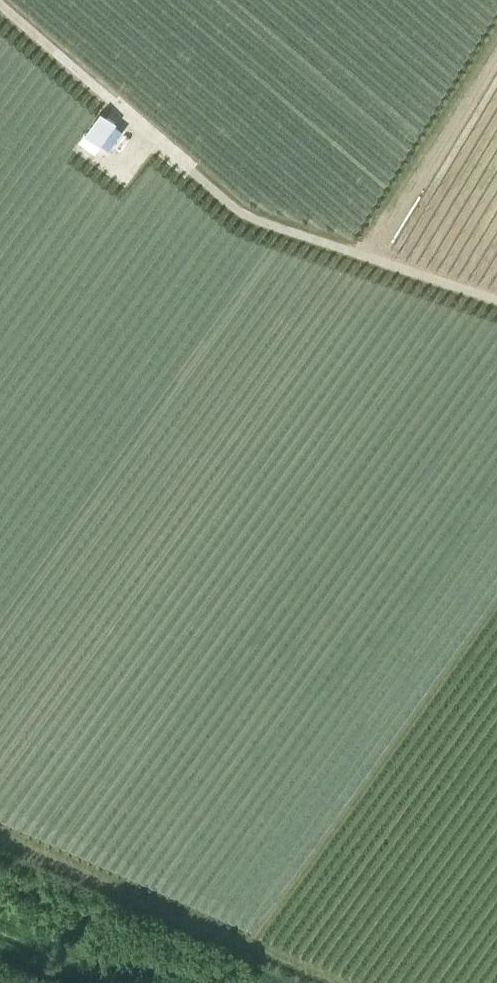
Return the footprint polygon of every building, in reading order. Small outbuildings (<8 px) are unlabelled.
[(95,153),(121,122),(105,108),(79,138),(95,153)]
